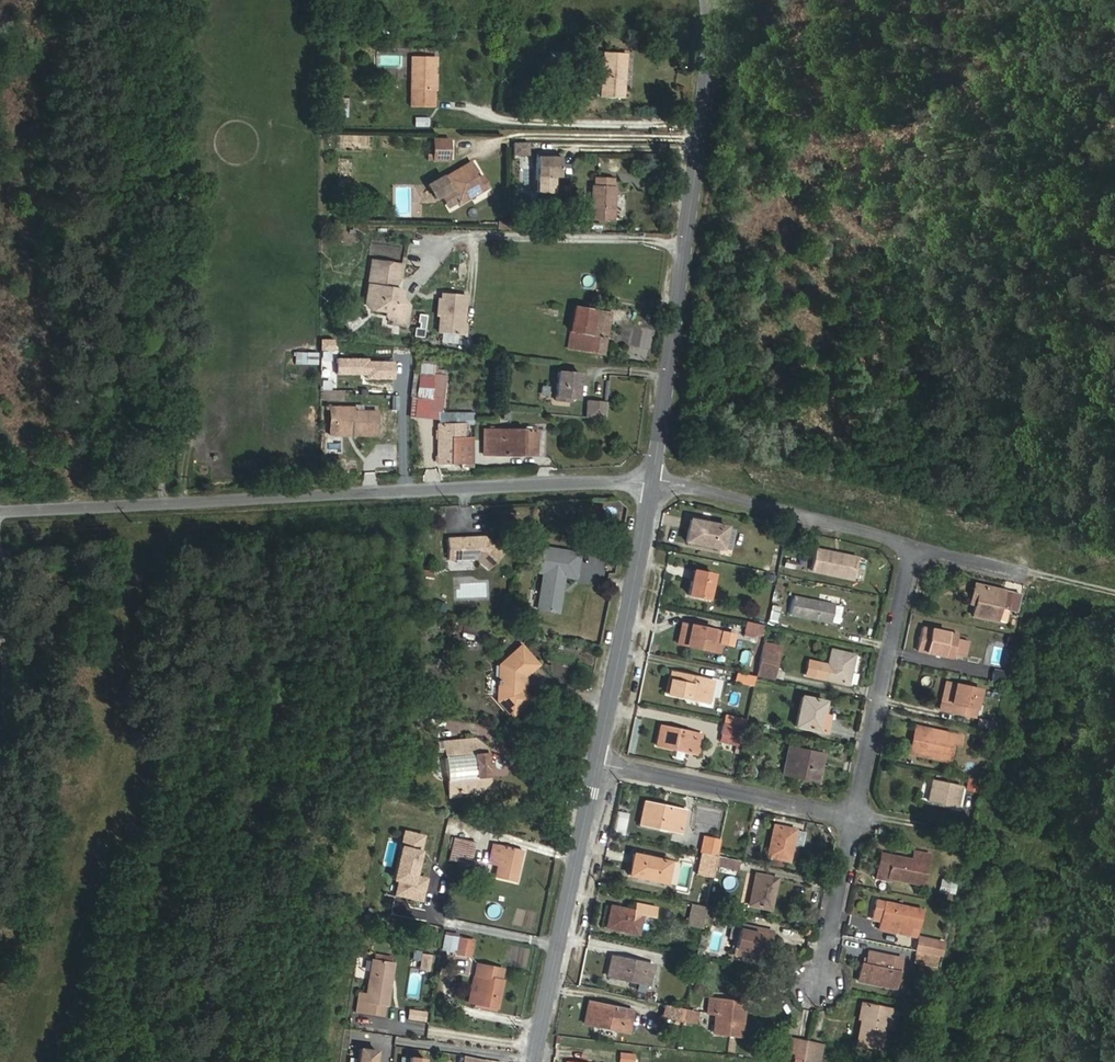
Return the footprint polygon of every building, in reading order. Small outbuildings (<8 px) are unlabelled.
[(622,98),(626,54),(603,52),(600,97),(622,98)] [(434,107),(435,56),(410,56),(410,107),(434,107)] [(397,103),(397,95),(384,94),(384,103),(397,103)] [(337,123),(347,124),(347,98),(338,98),(337,123)] [(414,117),(413,127),(428,127),(428,117),(414,117)] [(448,160),(448,140),(434,140),(433,154),(428,154),(427,160),(448,160)] [(528,141),(511,143),(512,157),(529,155),(528,141)] [(535,156),(535,178),(559,178),(559,156),(535,156)] [(488,187),(481,176),(476,179),(472,172),(475,171),(470,163),(442,178),(441,177),(427,185),(435,198),(441,195),(449,190),(456,202),(458,205),(488,187)] [(613,219),(614,188),(612,188),(612,179),(595,178),(594,187),(592,187),(590,218),(613,219)] [(519,180),(518,199),(528,199),(529,180),(519,180)] [(456,202),(449,190),(441,195),(448,207),(456,202)] [(410,306),(403,299),(404,290),(394,289),(391,288),(392,277),(402,279),(404,265),(372,260),(370,274),(380,275),(379,286),(368,284),(365,302),(370,308),(388,311),(388,315),(390,318),(395,319),(394,323),(407,325),(410,306)] [(379,286),(380,275),(370,274),(368,284),(379,286)] [(394,289),(402,279),(392,277),(391,288),(394,289)] [(464,318),(466,295),(442,293),(441,298),(439,298),(437,316),(440,316),(439,333),(462,335),(463,325),(460,325),(461,318),(464,318)] [(591,334),(595,311),(573,307),(570,331),(591,334)] [(603,353),(610,313),(595,311),(591,334),(570,331),(567,348),(603,353)] [(423,337),(424,328),(414,327),(414,336),(423,337)] [(318,352),(294,352),(294,364),(318,364),(318,352)] [(442,398),(445,374),(433,373),(434,365),(420,363),(417,385),(411,384),(409,396),(402,395),(399,414),(421,416),(423,397),(430,398),(431,396),(442,398)] [(577,399),(579,384),(576,384),(577,373),(557,371),(555,400),(570,401),(571,398),(577,399)] [(605,419),(606,401),(586,400),(585,418),(605,419)] [(333,432),(333,407),(329,407),(329,435),(352,435),(352,432),(333,432)] [(377,436),(377,411),(355,411),(355,407),(333,407),(333,432),(352,432),(352,435),(377,436)] [(471,425),(471,414),(438,413),(438,424),(463,425),(471,425)] [(472,462),(471,438),(462,438),(463,425),(438,424),(437,463),(472,462)] [(537,455),(537,430),(484,429),(484,446),(493,446),(493,454),(537,455)] [(493,454),(493,446),(484,446),(484,454),(493,454)] [(722,549),(726,526),(690,519),(685,541),(722,549)] [(547,550),(550,535),(534,533),(530,559),(546,562),(547,550)] [(503,553),(484,536),(446,538),(447,559),(476,558),(489,569),(503,553)] [(853,579),(857,558),(815,549),(810,570),(826,573),(837,576),(853,579)] [(798,570),(795,560),(783,564),(786,574),(798,570)] [(433,570),(420,569),(418,586),(431,587),(433,570)] [(558,612),(564,575),(543,571),(537,609),(558,612)] [(708,599),(713,574),(695,571),(693,581),(691,581),(688,595),(708,599)] [(835,586),(837,576),(826,573),(824,583),(835,586)] [(1016,611),(1020,594),(974,584),(970,602),(975,603),(972,615),(1005,623),(1008,609),(1016,611)] [(831,623),(834,605),(793,596),(789,614),(831,623)] [(760,635),(762,624),(747,621),(744,632),(760,635)] [(486,637),(487,627),(463,623),(461,632),(486,637)] [(719,652),(723,632),(705,628),(694,626),(681,623),(677,644),(719,652)] [(952,658),(957,634),(921,627),(916,651),(952,658)] [(1013,645),(1015,638),(1008,636),(1006,643),(1013,645)] [(779,652),(780,647),(764,643),(763,648),(779,652)] [(524,691),(524,676),(538,664),(521,645),(499,665),(497,700),(512,716),(531,699),(524,691)] [(773,679),(779,652),(763,648),(757,675),(773,679)] [(847,685),(854,655),(831,649),(827,665),(808,660),(805,675),(847,685)] [(1004,683),(1007,672),(993,669),(990,680),(1004,683)] [(709,698),(713,681),(671,672),(667,694),(699,701),(700,696),(709,698)] [(752,685),(754,676),(736,673),(735,681),(752,685)] [(951,698),(954,684),(945,682),(942,696),(951,698)] [(973,717),(979,689),(954,684),(951,698),(942,696),(939,709),(973,717)] [(822,715),(824,701),(801,696),(795,726),(818,731),(822,715)] [(825,732),(828,716),(822,715),(818,731),(825,732)] [(993,731),(995,722),(978,718),(976,727),(993,731)] [(742,739),(744,727),(722,722),(720,734),(742,739)] [(697,754),(701,734),(660,725),(656,746),(697,754)] [(948,762),(952,743),(959,745),(961,736),(922,727),(916,755),(948,762)] [(984,745),(986,736),(972,733),(970,742),(984,745)] [(739,754),(742,739),(720,734),(719,742),(727,743),(728,740),(735,741),(733,753),(739,754)] [(486,749),(475,738),(444,741),(445,752),(445,755),(474,752),(476,779),(448,782),(449,795),(480,792),(489,781),(486,749)] [(817,781),(823,754),(788,747),(782,774),(795,777),(796,772),(805,774),(804,778),(817,781)] [(476,779),(474,752),(445,755),(448,782),(476,779)] [(967,777),(963,790),(976,794),(980,781),(967,777)] [(957,807),(961,787),(932,780),(928,801),(957,807)] [(681,833),(686,810),(644,802),(639,824),(681,833)] [(623,834),(627,813),(618,811),(614,832),(623,834)] [(744,838),(746,826),(740,825),(741,820),(736,819),(733,836),(744,838)] [(755,845),(760,823),(751,821),(747,838),(746,843),(747,843),(754,844),(755,845)] [(788,861),(795,830),(774,825),(767,856),(788,861)] [(717,855),(720,840),(704,836),(700,852),(701,852),(717,855)] [(470,865),(475,842),(454,837),(448,860),(470,865)] [(515,882),(523,850),(493,843),(488,863),(497,866),(495,877),(515,882)] [(751,862),(754,844),(747,843),(743,860),(751,862)] [(429,868),(434,853),(413,845),(408,859),(429,868)] [(922,884),(929,854),(913,851),(912,860),(880,853),(875,878),(892,881),(893,878),(922,884)] [(717,856),(717,855),(701,852),(696,874),(712,878),(715,865),(717,856)] [(669,863),(669,861),(633,854),(628,875),(665,883),(665,882),(669,863)] [(737,870),(739,861),(717,856),(715,865),(737,870)] [(671,884),(676,864),(669,863),(665,882),(671,884)] [(770,909),(776,878),(755,874),(749,905),(770,909)] [(947,892),(949,883),(941,881),(939,890),(947,892)] [(911,927),(915,908),(876,900),(872,914),(881,916),(880,921),(878,929),(916,937),(917,929),(911,927)] [(638,934),(642,915),(654,917),(656,907),(636,903),(634,910),(610,905),(605,928),(638,934)] [(704,917),(706,906),(692,903),(687,925),(702,928),(704,917)] [(500,916),(499,905),(488,906),(489,917),(500,916)] [(713,919),(716,908),(706,906),(704,917),(713,919)] [(917,929),(922,910),(915,908),(911,927),(917,929)] [(762,960),(767,940),(770,941),(773,931),(740,924),(733,954),(762,960)] [(457,950),(459,939),(445,937),(444,948),(457,950)] [(468,954),(470,941),(459,939),(457,950),(457,952),(468,954)] [(939,955),(942,943),(928,940),(928,942),(917,940),(915,950),(938,955),(939,955)] [(935,967),(938,955),(915,950),(913,962),(935,967)] [(895,989),(898,972),(890,970),(892,956),(868,951),(866,958),(865,965),(860,964),(857,981),(895,989)] [(429,970),(431,955),(421,954),(419,969),(429,970)] [(648,985),(653,964),(611,955),(607,976),(648,985)] [(898,972),(901,958),(892,956),(890,970),(898,972)] [(387,1006),(394,962),(372,958),(366,992),(363,1012),(382,1016),(384,1006),(387,1006)] [(497,1007),(502,980),(500,979),(502,968),(476,964),(474,974),(480,975),(475,1003),(497,1007)] [(898,972),(895,989),(900,989),(903,973),(898,972)] [(475,1003),(480,975),(474,974),(469,1002),(475,1003)] [(701,991),(701,988),(700,985),(696,984),(694,986),(693,989),(695,991),(698,992),(701,991)] [(363,1012),(366,992),(359,991),(356,1011),(363,1012)] [(741,1036),(744,1002),(708,998),(707,1013),(714,1014),(712,1033),(741,1036)] [(627,1033),(632,1010),(588,1001),(583,1023),(627,1033)] [(879,1049),(883,1027),(892,1029),(896,1010),(862,1003),(859,1018),(861,1019),(856,1044),(879,1049)] [(682,1021),(685,1008),(664,1004),(661,1017),(682,1021)] [(695,1024),(697,1011),(685,1008),(682,1021),(695,1024)] [(425,1022),(426,1010),(407,1009),(406,1020),(425,1022)] [(438,1042),(404,1037),(400,1061),(435,1061),(438,1042)] [(794,1054),(797,1039),(789,1037),(786,1053),(794,1054)] [(802,1060),(806,1041),(797,1039),(794,1054),(793,1058),(802,1060)] [(811,1061),(815,1043),(806,1041),(802,1060),(811,1061)] [(822,1044),(815,1043),(811,1061),(813,1061),(818,1061),(822,1044)] [(618,1061),(633,1061),(634,1053),(618,1052),(618,1061)]
